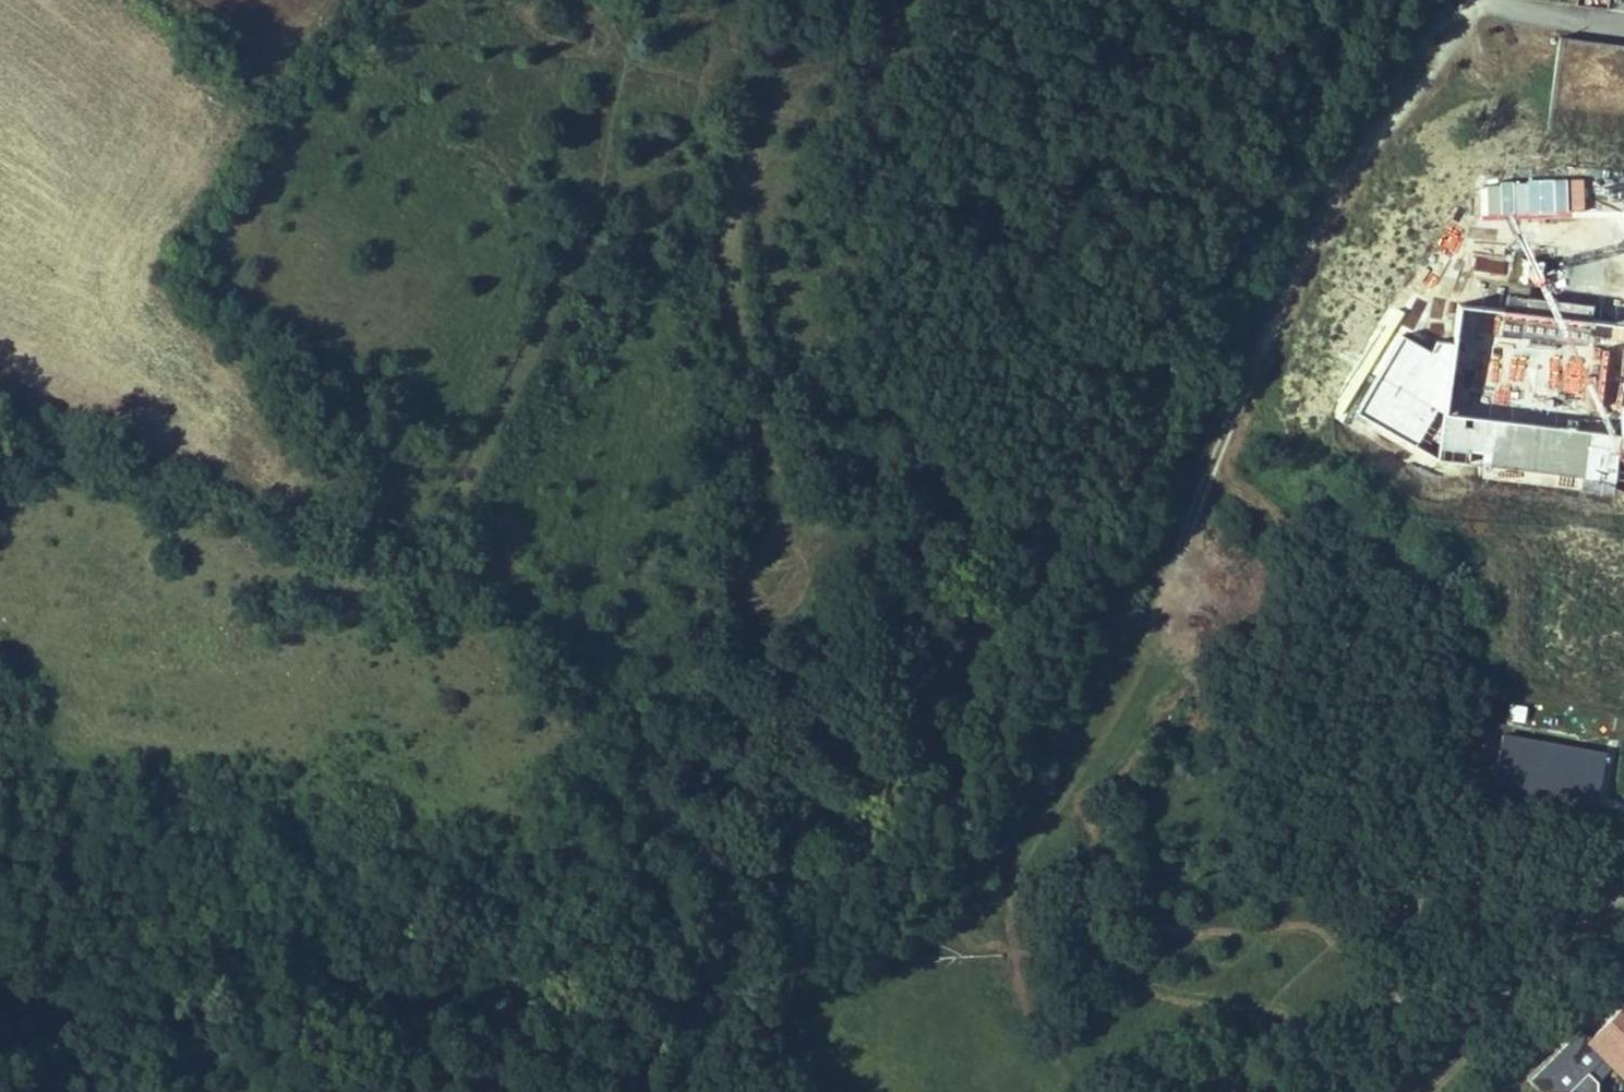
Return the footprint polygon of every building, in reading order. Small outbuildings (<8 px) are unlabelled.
[(1560,56),(1558,111),(1621,113),(1623,75),(1623,58),(1560,56)] [(1597,797),(1605,754),(1501,736),(1494,779),(1597,797)] [(1590,1038),(1581,1030),(1531,1079),(1544,1091),(1623,1091),(1623,1003),(1590,1038)]
